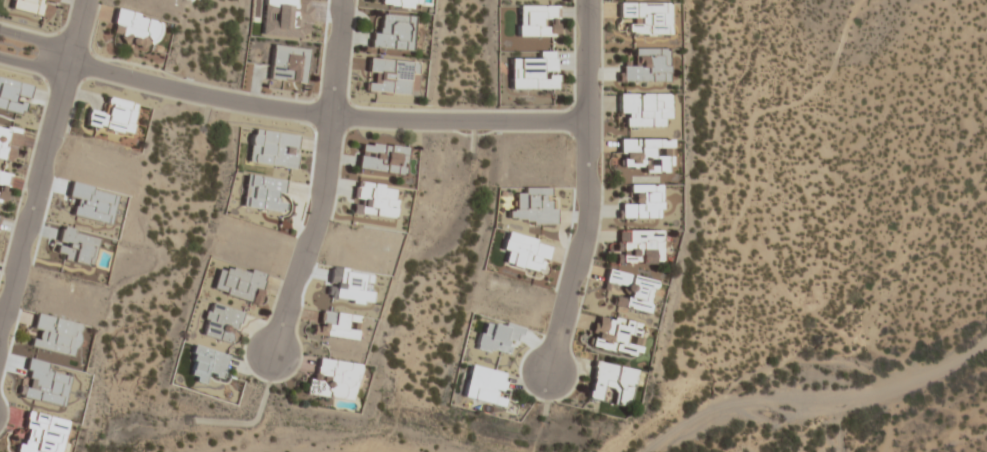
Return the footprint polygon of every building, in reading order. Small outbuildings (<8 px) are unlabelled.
[(7,10),(51,19),(55,0),(9,0),(7,10)] [(381,6),(418,10),(419,0),(381,0),(381,6)] [(669,35),(669,3),(618,3),(618,18),(628,18),(628,35),(669,35)] [(557,5),(517,5),(517,37),(557,37),(557,5)] [(110,33),(120,36),(118,44),(151,52),(159,20),(116,10),(110,33)] [(411,51),(414,16),(381,14),(380,28),(371,27),(370,48),(411,51)] [(268,80),(305,84),(309,49),(272,45),(268,80)] [(668,48),(632,48),(632,64),(618,64),(618,83),(668,83),(668,48)] [(510,90),(556,90),(556,52),(538,52),(538,59),(510,59),(510,90)] [(413,96),(416,62),(368,58),(366,78),(365,92),(413,96)] [(20,116),(29,88),(0,79),(0,110),(20,116)] [(669,94),(617,94),(617,116),(627,116),(627,127),(669,127),(669,94)] [(134,106),(107,101),(104,116),(87,113),(85,126),(129,134),(134,106)] [(10,162),(18,133),(0,128),(0,160),(10,162)] [(670,139),(618,139),(618,171),(670,171),(670,139)] [(403,175),(406,148),(360,142),(357,169),(403,175)] [(0,172),(0,204),(1,204),(9,175),(0,172)] [(281,213),(286,180),(246,174),(241,207),(281,213)] [(619,219),(660,219),(660,186),(630,186),(630,203),(619,203),(619,219)] [(615,230),(615,264),(661,265),(662,230),(615,230)] [(509,265),(542,274),(550,244),(505,232),(500,251),(512,254),(509,265)] [(226,272),(217,270),(211,291),(256,304),(265,276),(228,265),(226,272)] [(649,314),(655,279),(606,271),(604,284),(626,287),(624,298),(615,296),(613,308),(649,314)] [(239,312),(208,304),(200,335),(230,344),(239,312)] [(355,340),(357,329),(348,328),(348,321),(356,322),(357,316),(319,311),(316,335),(355,340)] [(639,359),(646,326),(595,314),(587,346),(639,359)] [(185,379),(204,384),(206,374),(221,378),(227,355),(194,346),(185,379)] [(304,395),(353,401),(358,363),(318,358),(315,378),(307,376),(304,395)] [(628,408),(635,369),(593,361),(586,399),(600,401),(602,388),(614,390),(611,405),(628,408)] [(503,406),(504,399),(499,398),(503,374),(469,368),(464,399),(503,406)] [(29,412),(22,444),(17,443),(15,451),(60,451),(67,421),(29,412)]
